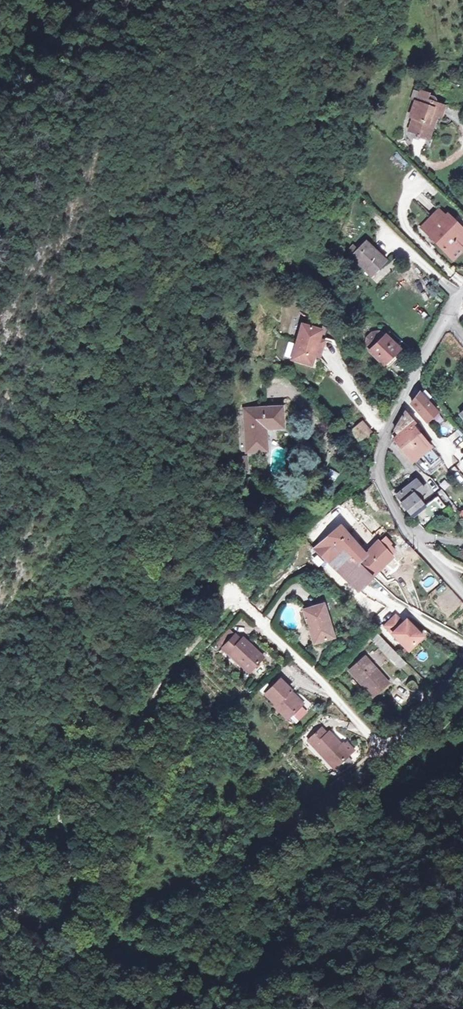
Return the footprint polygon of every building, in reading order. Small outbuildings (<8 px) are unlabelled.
[(430,95),(423,92),(419,103),(415,102),(410,118),(414,119),(409,131),(416,133),(421,130),(431,133),(437,115),(441,116),(444,106),(435,103),(435,101),(435,99),(434,98),(433,97),(432,96),(430,96),(430,95)] [(429,138),(431,133),(421,130),(416,133),(429,138)] [(420,227),(443,250),(452,241),(462,251),(462,250),(461,248),(462,246),(462,231),(461,234),(445,217),(438,210),(420,227)] [(445,217),(461,234),(462,231),(462,230),(448,214),(445,217)] [(454,260),(462,251),(452,241),(443,250),(454,260)] [(386,261),(366,242),(352,257),(372,277),(386,261)] [(318,332),(298,326),(294,343),(319,351),(321,344),(316,342),(318,332)] [(351,330),(342,336),(348,347),(358,342),(351,330)] [(382,338),(378,333),(370,341),(375,346),(369,352),(383,366),(400,349),(386,335),(382,338)] [(370,341),(364,346),(369,352),(375,346),(370,341)] [(319,351),(294,343),(288,362),(308,368),(311,358),(316,360),(319,351)] [(421,394),(412,405),(427,422),(437,412),(421,394)] [(282,407),(244,409),(246,452),(267,451),(265,429),(265,424),(282,423),(282,407)] [(416,425),(405,413),(395,430),(392,437),(395,440),(412,427),(412,428),(416,425)] [(363,420),(348,431),(358,443),(372,432),(363,420)] [(423,440),(412,428),(412,427),(395,440),(405,453),(423,440)] [(439,459),(423,440),(405,453),(412,462),(421,455),(430,466),(439,459)] [(247,458),(239,458),(240,471),(247,470),(247,458)] [(417,480),(398,496),(404,503),(403,504),(414,517),(426,506),(419,498),(426,491),(417,480)] [(442,490),(435,495),(445,508),(451,503),(442,490)] [(341,526),(315,549),(329,562),(359,591),(367,582),(381,569),(392,558),(394,559),(399,555),(390,545),(392,543),(385,537),(380,542),(378,541),(367,552),(365,554),(341,526)] [(273,580),(266,576),(260,585),(266,590),(273,580)] [(325,604),(304,611),(314,644),(335,638),(332,628),(328,630),(325,620),(329,619),(325,604)] [(396,616),(385,626),(408,651),(423,637),(406,621),(403,624),(396,616)] [(235,628),(222,641),(247,666),(262,651),(242,632),(240,634),(235,628)] [(406,664),(374,632),(368,638),(400,671),(406,664)] [(389,684),(366,658),(350,671),(373,697),(389,684)] [(291,685),(280,673),(265,688),(275,699),(273,700),(286,713),(300,701),(287,688),(290,685),(291,685)] [(302,698),(290,685),(287,688),(300,701),(302,698)] [(325,729),(320,723),(308,735),(333,762),(335,760),(345,750),(347,748),(328,726),(325,729)] [(348,753),(345,750),(335,760),(338,763),(348,753)]
